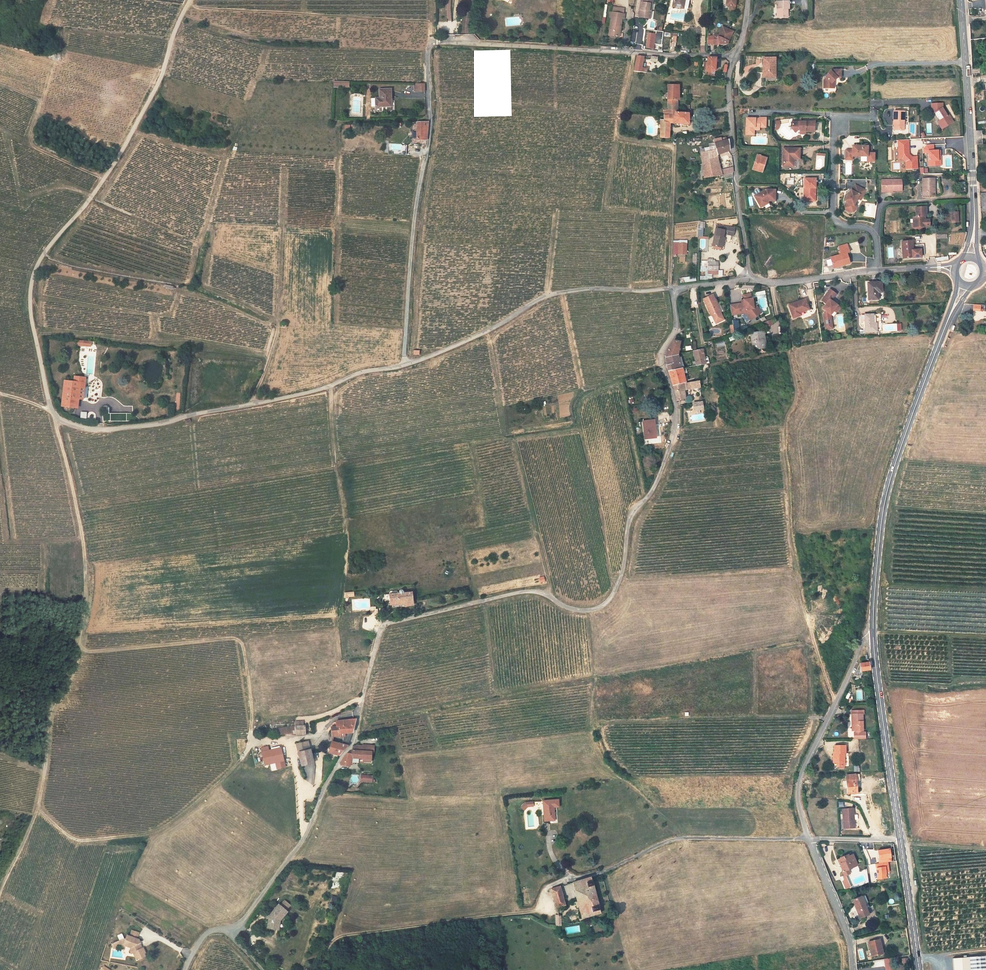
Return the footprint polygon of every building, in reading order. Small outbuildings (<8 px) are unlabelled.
[(655,2),(652,2),(643,0),(640,19),(649,20),(651,10),(653,10),(655,2)] [(675,8),(689,11),(691,0),(676,0),(675,8)] [(726,8),(730,8),(729,12),(734,13),(736,0),(727,0),(726,8)] [(790,12),(789,4),(778,5),(778,21),(788,21),(787,12),(790,12)] [(687,13),(682,12),(682,14),(674,13),(672,21),(685,23),(687,13)] [(626,16),(612,14),(611,19),(613,19),(610,37),(620,39),(621,32),(622,33),(624,21),(625,21),(626,16)] [(438,31),(457,31),(457,21),(438,21),(438,31)] [(725,29),(721,37),(720,39),(716,39),(716,47),(729,46),(735,33),(725,29)] [(644,70),(646,57),(639,57),(636,74),(648,75),(649,70),(644,70)] [(718,60),(711,59),(709,71),(710,71),(710,75),(717,76),(718,60)] [(764,60),(764,79),(777,79),(777,59),(764,60)] [(833,84),(836,82),(839,79),(842,79),(843,71),(833,71),(827,78),(828,79),(825,82),(826,90),(834,90),(833,84)] [(670,85),(670,113),(678,113),(678,103),(681,102),(680,84),(670,85)] [(375,106),(380,106),(392,106),(392,97),(389,97),(389,88),(379,88),(379,98),(375,98),(375,106)] [(938,123),(941,128),(944,126),(946,128),(953,123),(949,116),(947,117),(943,110),(943,104),(932,105),(932,113),(935,113),(940,121),(938,123)] [(662,141),(672,141),(672,124),(678,124),(678,125),(693,125),(692,116),(678,115),(678,113),(670,113),(666,113),(666,116),(666,123),(662,123),(662,141)] [(893,126),(893,132),(902,132),(903,117),(903,113),(893,113),(892,122),(893,122),(893,126)] [(755,128),(761,129),(767,129),(768,120),(762,119),(762,120),(748,120),(748,136),(754,136),(755,128)] [(417,122),(416,138),(426,139),(427,122),(417,122)] [(800,130),(801,132),(806,132),(806,133),(815,132),(815,122),(806,122),(806,123),(793,123),(793,128),(792,129),(796,133),(800,130)] [(720,155),(730,152),(732,148),(730,142),(728,143),(726,140),(714,143),(716,148),(711,149),(712,152),(707,153),(703,153),(707,180),(719,178),(726,177),(720,155)] [(389,154),(406,154),(406,144),(389,143),(389,154)] [(938,160),(937,149),(934,149),(933,144),(922,145),(922,154),(927,153),(927,166),(941,165),(941,160),(938,160)] [(852,151),(845,151),(845,161),(852,161),(852,163),(867,164),(867,148),(852,147),(852,151)] [(785,150),(785,167),(785,169),(795,169),(796,161),(801,161),(801,160),(801,150),(785,150)] [(759,156),(754,171),(764,174),(768,159),(759,156)] [(922,180),(923,196),(935,196),(934,179),(922,180)] [(806,181),(805,203),(816,203),(816,181),(806,181)] [(882,182),(882,193),(902,192),(902,181),(882,182)] [(851,192),(845,203),(847,204),(845,208),(846,212),(851,214),(855,213),(853,207),(854,208),(854,207),(858,200),(860,196),(863,198),(866,192),(855,187),(853,193),(851,192)] [(771,203),(777,203),(777,191),(768,191),(757,198),(762,208),(771,203)] [(924,208),(913,208),(914,217),(913,217),(913,227),(927,226),(927,219),(923,219),(922,216),(924,216),(924,208)] [(727,233),(735,235),(736,229),(718,227),(714,248),(715,249),(723,250),(724,243),(725,244),(727,233)] [(911,243),(900,244),(903,261),(912,260),(921,259),(921,257),(924,256),(923,246),(912,247),(911,243)] [(680,246),(680,256),(688,257),(688,246),(680,246)] [(830,260),(833,270),(842,267),(842,269),(850,266),(846,255),(849,254),(846,246),(838,249),(840,257),(830,260)] [(709,275),(718,276),(719,263),(715,263),(715,260),(710,260),(709,275)] [(880,291),(884,291),(883,284),(870,285),(870,302),(880,301),(880,295),(880,291)] [(825,316),(826,321),(833,321),(832,317),(835,313),(839,308),(835,305),(833,303),(834,302),(838,296),(832,292),(824,303),(828,306),(825,311),(827,313),(825,316)] [(746,315),(752,323),(759,318),(755,311),(753,303),(753,302),(752,302),(751,297),(744,298),(746,315)] [(704,302),(712,319),(721,314),(713,298),(704,302)] [(803,318),(802,315),(801,313),(810,310),(807,302),(791,307),(795,321),(803,318)] [(759,318),(762,316),(753,303),(755,311),(759,318)] [(745,306),(731,308),(733,317),(746,315),(745,306)] [(720,325),(724,323),(720,315),(712,319),(714,322),(717,320),(720,325)] [(876,326),(882,326),(881,315),(865,316),(866,334),(877,333),(876,326)] [(750,336),(754,353),(767,350),(764,334),(750,336)] [(665,357),(666,361),(678,358),(680,350),(681,344),(680,342),(680,340),(676,340),(666,354),(666,355),(665,357)] [(694,354),(697,369),(705,368),(709,367),(708,360),(707,360),(704,360),(702,352),(694,354)] [(681,372),(678,358),(666,361),(670,374),(681,372)] [(670,374),(674,388),(685,386),(681,372),(670,374)] [(64,380),(61,405),(74,407),(75,402),(79,402),(82,401),(86,401),(87,392),(85,389),(83,389),(84,378),(82,377),(75,376),(74,376),(73,378),(72,381),(64,380)] [(685,386),(674,388),(678,403),(687,402),(686,393),(700,390),(699,383),(685,386)] [(644,423),(645,441),(656,440),(655,422),(644,423)] [(391,602),(391,604),(405,602),(405,604),(405,606),(409,605),(413,605),(411,592),(385,596),(386,602),(391,602)] [(869,670),(869,663),(861,664),(853,675),(861,674),(861,670),(869,670)] [(855,732),(855,738),(866,738),(866,732),(862,732),(862,730),(864,730),(863,713),(854,713),(853,713),(853,721),(854,721),(854,730),(856,730),(856,732),(855,732)] [(340,744),(329,742),(328,749),(327,753),(336,756),(346,746),(350,736),(352,728),(354,719),(338,721),(330,725),(330,736),(341,737),(340,744)] [(306,734),(306,722),(296,722),(296,727),(275,728),(275,734),(296,733),(296,735),(306,734)] [(313,763),(310,750),(307,751),(305,742),(296,744),(302,766),(313,763)] [(845,745),(834,745),(834,753),(833,753),(833,762),(838,762),(838,766),(844,766),(844,753),(845,753),(845,745)] [(372,765),(372,761),(372,753),(364,753),(364,747),(354,747),(351,751),(350,756),(344,756),(341,763),(342,765),(343,765),(350,766),(351,764),(352,760),(360,760),(364,761),(364,765),(372,765)] [(275,762),(276,769),(284,767),(280,748),(261,752),(264,765),(275,762)] [(844,794),(857,793),(857,788),(860,788),(860,774),(846,775),(846,780),(844,780),(844,794)] [(375,783),(375,781),(372,781),(372,776),(361,775),(360,782),(375,783)] [(542,800),(544,821),(553,820),(552,807),(558,806),(558,799),(542,800)] [(521,807),(524,810),(527,807),(533,806),(532,802),(525,802),(521,807)] [(843,828),(854,828),(854,813),(853,813),(853,808),(843,808),(843,828)] [(892,861),(890,848),(877,850),(879,863),(875,863),(877,879),(887,878),(886,873),(889,873),(888,862),(892,861)] [(856,864),(853,855),(849,857),(848,854),(840,857),(842,862),(839,863),(844,875),(851,872),(850,869),(853,867),(852,865),(856,864)] [(599,913),(591,879),(580,881),(572,884),(580,918),(599,913)] [(564,896),(562,887),(551,890),(553,898),(556,907),(564,906),(561,896),(564,896)] [(869,908),(864,895),(852,900),(859,918),(868,914),(866,910),(869,908)] [(284,900),(280,905),(286,910),(290,905),(284,900)] [(269,929),(279,930),(280,918),(287,911),(286,910),(280,905),(279,904),(270,915),(269,929)] [(133,929),(130,934),(137,937),(140,932),(133,929)] [(127,938),(112,942),(113,947),(115,946),(115,945),(120,943),(121,945),(125,944),(124,945),(130,948),(129,950),(130,954),(132,953),(135,960),(138,960),(144,958),(145,955),(143,949),(141,949),(140,945),(142,944),(141,941),(128,936),(127,938)] [(872,955),(883,952),(879,938),(868,941),(872,955)] [(985,955),(953,958),(954,969),(985,969),(985,967),(985,955)] [(884,959),(886,969),(895,969),(893,957),(884,959)]
